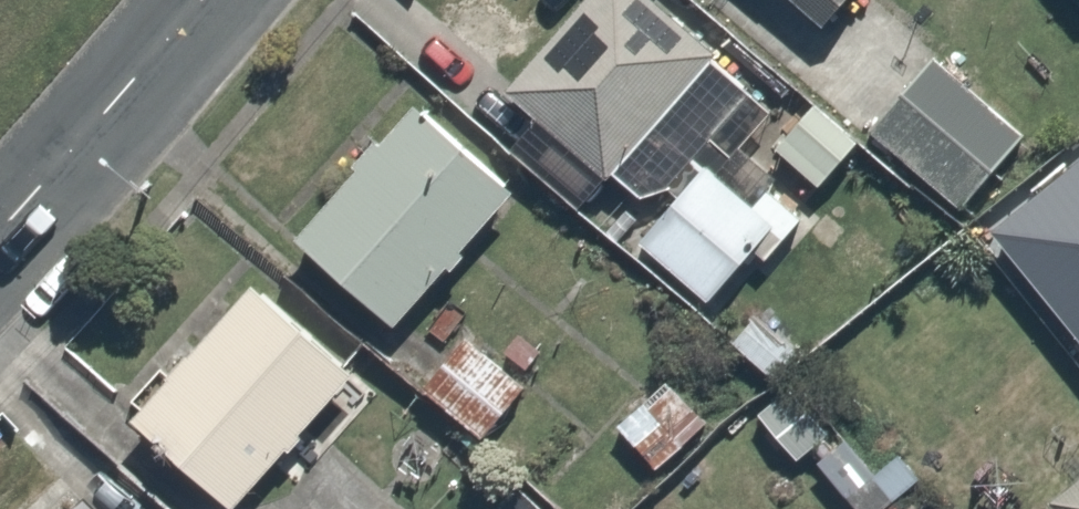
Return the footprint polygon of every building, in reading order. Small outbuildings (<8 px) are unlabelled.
[(551,161),(663,34),(624,0),(527,0),(457,80),(551,161)] [(761,33),(790,0),(723,0),(761,33)] [(1033,121),(942,52),(878,134),(970,204),(1033,121)] [(237,223),(342,312),(461,172),(357,84),(237,223)] [(78,408),(178,497),(296,366),(196,277),(78,408)] [(777,379),(818,342),(778,298),(737,335),(777,379)] [(541,383),(474,321),(425,375),(491,436),(541,383)] [(722,414),(675,365),(620,418),(667,467),(722,414)] [(828,456),(873,508),(910,508),(935,488),(875,417),(828,456)] [(1074,439),(1016,485),(1035,508),(1078,508),(1078,446),(1074,439)] [(26,486),(0,508),(47,508),(26,486)]
